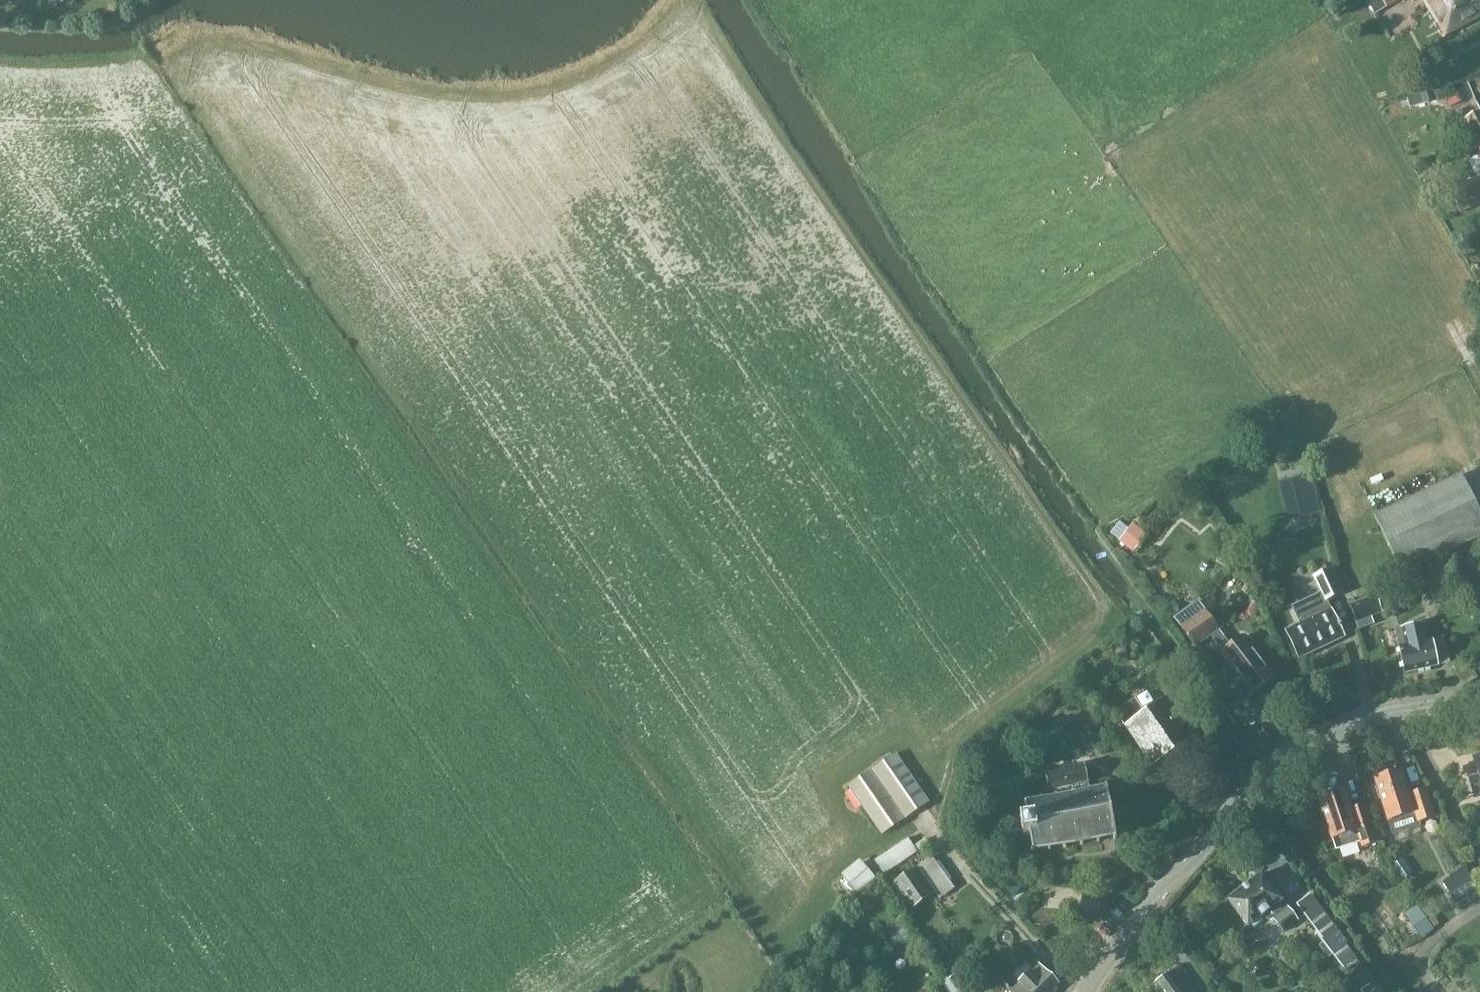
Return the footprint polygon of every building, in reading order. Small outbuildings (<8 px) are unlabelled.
[(1366,1),(1374,15),(1386,8),(1386,9),(1402,0),(1368,0),(1366,1)] [(1479,19),(1479,10),(1474,0),(1419,0),(1443,41),(1479,19)] [(1457,123),(1470,149),(1479,144),(1479,112),(1457,123)] [(1466,153),(1470,160),(1479,155),(1479,149),(1478,150),(1476,147),(1466,153)] [(1467,194),(1474,207),(1479,204),(1479,188),(1467,194)] [(1320,512),(1310,474),(1291,479),(1300,518),(1320,512)] [(1380,513),(1374,515),(1403,576),(1479,538),(1479,515),(1460,475),(1380,513)] [(1139,518),(1124,532),(1137,546),(1152,532),(1139,518)] [(1311,578),(1318,593),(1290,607),(1298,624),(1284,631),(1297,661),(1345,638),(1331,609),(1330,609),(1326,601),(1343,594),(1331,568),(1311,578)] [(1382,614),(1375,595),(1348,605),(1357,631),(1374,625),(1371,618),(1382,614)] [(1218,630),(1203,610),(1196,600),(1172,618),(1194,648),(1211,636),(1224,653),(1220,656),(1251,698),(1255,695),(1260,697),(1270,689),(1271,684),(1275,681),(1243,638),(1231,648),(1218,631),(1218,630)] [(1429,638),(1425,623),(1399,629),(1403,644),(1397,646),(1403,675),(1439,667),(1432,638),(1429,638)] [(1123,728),(1152,768),(1195,737),(1167,697),(1153,708),(1151,705),(1142,711),(1134,698),(1113,713),(1124,727),(1123,728)] [(930,802),(897,753),(896,752),(847,785),(881,836),(930,802)] [(1471,756),(1476,775),(1467,778),(1473,798),(1479,796),(1479,754),(1471,756)] [(1035,849),(1116,834),(1107,786),(1091,789),(1086,763),(1047,770),(1052,796),(1026,801),(1029,814),(1022,815),(1025,834),(1032,834),(1035,849)] [(1453,763),(1443,769),(1442,770),(1452,785),(1462,778),(1453,763)] [(1396,771),(1395,767),(1390,767),(1386,768),(1381,770),(1376,772),(1377,777),(1372,779),(1386,823),(1414,814),(1418,824),(1435,818),(1426,789),(1409,795),(1400,769),(1396,771)] [(1351,809),(1344,788),(1315,797),(1330,841),(1331,841),(1335,852),(1359,844),(1360,849),(1377,843),(1364,804),(1351,809)] [(882,874),(917,852),(908,838),(873,860),(882,874)] [(840,875),(841,876),(830,886),(846,906),(859,897),(857,894),(875,880),(859,860),(840,875)] [(953,890),(935,865),(921,874),(933,892),(939,900),(953,890)] [(913,909),(933,895),(914,867),(893,881),(913,909)] [(1296,923),(1281,902),(1261,874),(1226,899),(1247,928),(1262,917),(1264,920),(1272,921),(1282,934),(1296,923)] [(1479,891),(1479,884),(1478,880),(1463,889),(1468,898),(1479,891)] [(1347,944),(1309,894),(1295,905),(1322,939),(1321,940),(1343,970),(1356,959),(1346,945),(1347,944)] [(1424,901),(1412,911),(1421,923),(1434,914),(1424,901)] [(1394,933),(1380,909),(1370,915),(1375,924),(1377,923),(1385,938),(1394,933)] [(1435,915),(1421,925),(1429,935),(1442,924),(1435,915)] [(1031,968),(1026,963),(1013,976),(1018,981),(1009,990),(1012,991),(1046,991),(1056,982),(1035,963),(1031,968)] [(960,972),(948,979),(956,991),(973,991),(960,972)] [(1177,972),(1155,987),(1159,991),(1192,991),(1177,972)] [(1370,983),(1359,991),(1360,991),(1374,991),(1376,991),(1370,983)]
